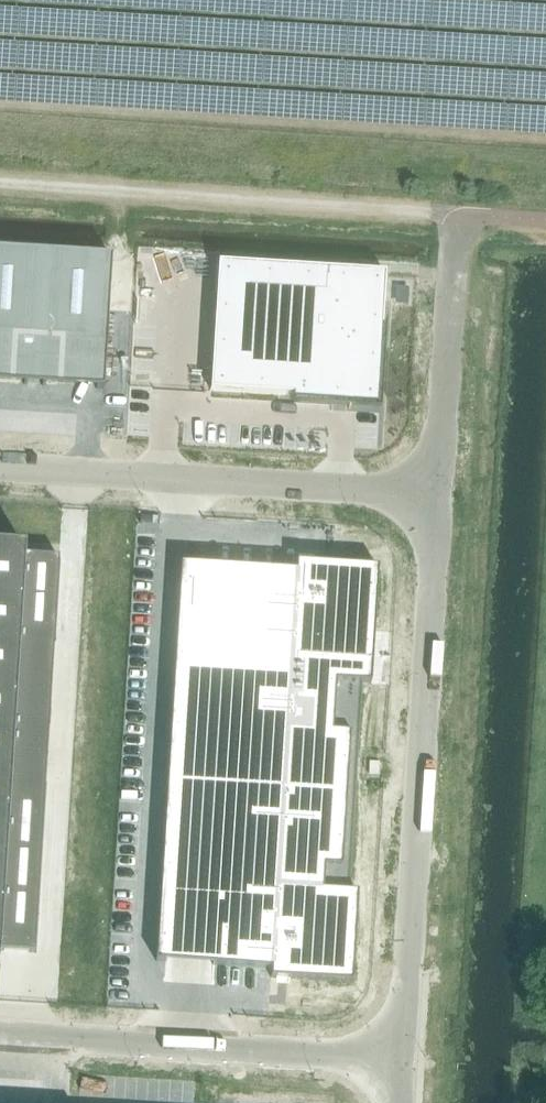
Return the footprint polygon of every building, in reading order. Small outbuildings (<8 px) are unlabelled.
[(96,388),(104,260),(0,253),(0,382),(96,388)] [(333,561),(335,526),(325,526),(323,560),(333,561)] [(34,953),(45,780),(10,778),(19,640),(54,642),(59,558),(24,555),(24,547),(0,545),(0,951),(34,953)] [(197,569),(173,903),(225,903),(221,959),(339,968),(350,887),(328,883),(348,678),(369,680),(376,580),(197,569)]
